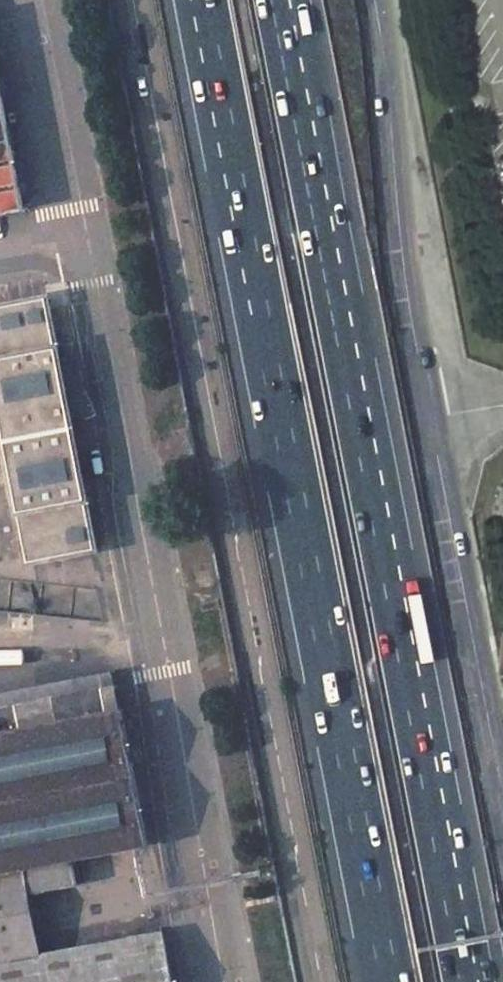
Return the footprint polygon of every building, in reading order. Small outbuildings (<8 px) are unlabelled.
[(20,201),(0,102),(0,205),(20,201)] [(0,301),(0,458),(20,558),(91,543),(43,292),(0,301)] [(123,709),(118,682),(0,704),(0,730),(123,709)] [(24,862),(30,889),(77,879),(73,854),(150,841),(123,709),(0,730),(0,981),(178,981),(168,924),(19,951),(2,865),(24,862)]
